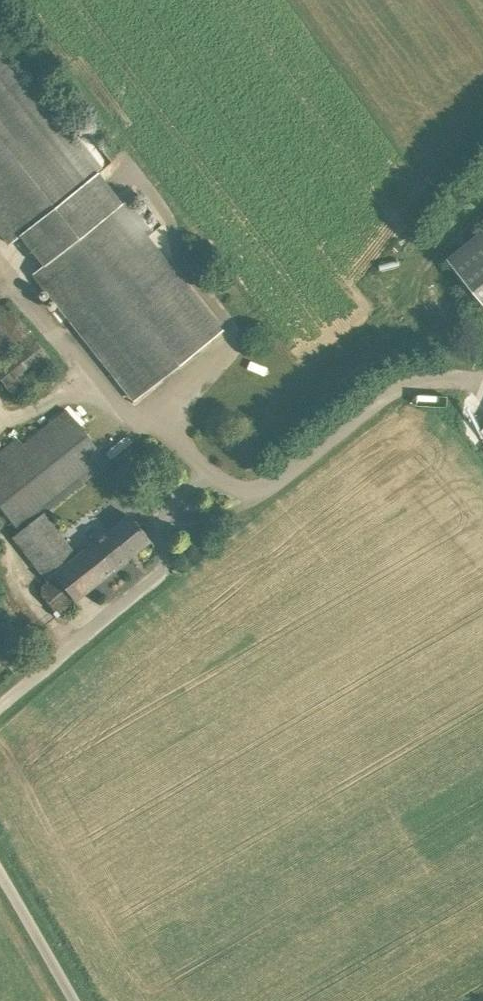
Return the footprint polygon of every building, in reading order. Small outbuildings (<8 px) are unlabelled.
[(10,245),(20,236),(44,266),(33,274),(134,402),(223,331),(148,237),(154,232),(128,199),(123,204),(99,173),(104,169),(78,137),(72,142),(0,51),(0,232),(10,245)] [(449,260),(482,302),(482,232),(449,260)] [(15,345),(16,347),(0,360),(0,380),(15,400),(57,367),(53,362),(54,361),(9,306),(0,313),(0,357),(15,345)] [(131,517),(137,512),(102,468),(108,463),(66,411),(22,446),(17,439),(0,452),(0,459),(2,462),(0,463),(0,507),(20,532),(13,537),(49,581),(42,587),(42,595),(57,614),(114,569),(95,546),(80,558),(59,532),(88,509),(109,535),(131,517)] [(95,546),(114,569),(150,540),(131,517),(109,535),(95,546)] [(10,652),(35,631),(0,586),(0,639),(10,652)]
